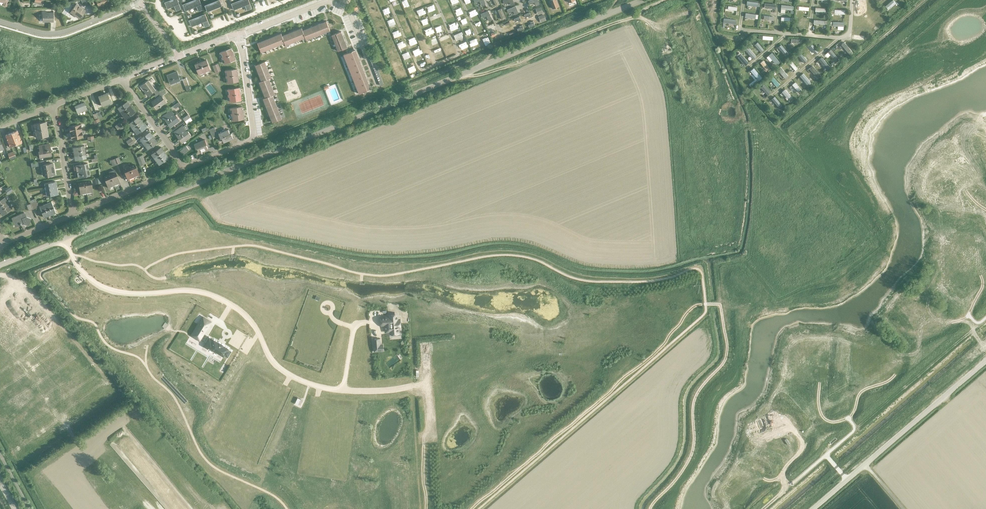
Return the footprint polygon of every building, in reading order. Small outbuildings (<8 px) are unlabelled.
[(164,2),(167,9),(167,8),(174,5),(174,6),(176,11),(181,9),(178,0),(170,0),(164,2)] [(182,4),(185,11),(185,10),(196,5),(198,11),(203,9),(200,0),(193,0),(182,4)] [(205,5),(207,11),(208,11),(207,10),(221,4),(222,5),(220,0),(217,0),(205,5)] [(231,4),(234,10),(234,9),(244,5),(247,11),(252,9),(248,0),(240,0),(231,4)] [(548,1),(550,4),(551,4),(553,9),(559,6),(556,0),(551,0),(548,1)] [(894,0),(892,0),(885,6),(888,10),(896,3),(894,0)] [(85,10),(79,6),(76,4),(70,12),(76,17),(79,14),(81,15),(85,10)] [(516,7),(507,10),(508,14),(513,12),(515,15),(519,14),(516,7)] [(506,18),(502,8),(498,10),(502,20),(506,18)] [(458,9),(452,11),(454,18),(460,15),(458,9)] [(42,21),(53,21),(53,14),(46,14),(46,11),(42,11),(42,21)] [(488,11),(481,15),(482,19),(486,17),(489,22),(492,20),(488,11)] [(205,14),(189,20),(191,27),(192,27),(191,25),(202,21),(205,27),(210,25),(205,14)] [(323,21),(322,22),(326,32),(330,31),(326,21),(323,22),(323,21)] [(315,25),(314,25),(318,35),(322,34),(318,24),(315,25)] [(307,28),(306,28),(310,39),(314,37),(310,27),(307,28)] [(430,29),(421,31),(423,37),(431,35),(430,29)] [(291,31),(289,32),(293,42),(297,41),(294,31),(291,32),(291,31)] [(396,31),(389,34),(391,40),(398,37),(396,31)] [(278,34),(277,34),(281,45),(285,43),(281,35),(281,33),(278,34)] [(290,44),(286,34),(283,35),(283,34),(281,35),(285,43),(286,45),(290,44)] [(344,35),(333,39),(335,43),(344,39),(343,37),(344,36),(344,35)] [(270,37),(269,37),(273,48),(277,46),(273,37),(270,38),(270,37)] [(269,49),(265,40),(262,41),(262,40),(261,40),(265,51),(269,49)] [(466,43),(468,48),(476,46),(474,40),(466,43)] [(396,51),(403,48),(401,42),(394,45),(396,51)] [(764,50),(757,42),(754,44),(761,52),(764,50)] [(853,53),(844,42),(841,44),(850,55),(853,53)] [(347,44),(347,43),(336,47),(338,51),(348,47),(346,45),(347,44)] [(818,51),(812,43),(809,46),(815,53),(818,51)] [(787,51),(781,44),(778,47),(784,54),(787,51)] [(756,56),(749,47),(746,49),(753,59),(756,56)] [(231,48),(220,52),(224,64),(235,60),(234,57),(234,55),(233,53),(232,51),(231,48)] [(437,49),(430,52),(432,58),(439,55),(437,49)] [(838,57),(831,49),(828,52),(835,60),(838,57)] [(358,94),(370,89),(356,50),(344,54),(358,94)] [(779,61),(772,52),(768,55),(776,64),(779,61)] [(807,61),(800,53),(798,55),(804,63),(807,61)] [(748,63),(741,54),(738,57),(745,65),(748,63)] [(830,67),(822,57),(819,60),(827,70),(830,67)] [(206,60),(195,64),(199,76),(211,71),(206,60)] [(374,60),(371,62),(380,86),(383,84),(374,60)] [(769,68),(763,60),(760,62),(766,70),(769,68)] [(797,68),(791,61),(789,63),(795,70),(797,68)] [(256,70),(266,66),(264,62),(255,66),(256,68),(255,69),(256,70)] [(409,71),(412,70),(410,65),(404,67),(407,75),(410,74),(409,71)] [(820,74),(812,65),(809,68),(816,77),(820,74)] [(788,76),(780,66),(777,68),(785,78),(788,76)] [(762,78),(754,68),(751,70),(759,80),(762,78)] [(237,69),(224,71),(226,83),(238,81),(238,78),(238,77),(237,72),(237,69)] [(171,84),(180,81),(177,72),(167,75),(171,84)] [(810,82),(803,73),(800,76),(807,85),(810,82)] [(780,84),(773,76),(770,79),(777,87),(780,84)] [(187,91),(190,90),(186,79),(182,80),(187,91)] [(155,95),(156,94),(160,91),(158,88),(155,90),(148,81),(140,86),(147,96),(153,92),(155,95)] [(800,89),(795,82),(792,84),(797,92),(800,89)] [(771,92),(764,84),(761,87),(768,95),(771,92)] [(208,86),(203,90),(208,97),(213,94),(208,86)] [(240,91),(239,88),(227,90),(229,101),(241,100),(240,92),(240,91)] [(160,91),(156,94),(158,98),(152,102),(157,108),(165,102),(161,96),(165,93),(162,89),(160,91)] [(792,98),(785,89),(782,92),(789,100),(792,98)] [(782,105),(774,97),(772,99),(779,108),(782,105)] [(120,112),(129,105),(127,101),(117,108),(120,112)] [(77,113),(87,109),(84,102),(75,106),(77,113)] [(275,103),(266,107),(267,110),(266,110),(267,111),(277,107),(275,103)] [(132,108),(129,105),(120,112),(122,115),(132,108)] [(242,107),(230,108),(232,120),(244,119),(242,107)] [(132,108),(122,115),(125,119),(135,112),(132,108)] [(174,116),(171,111),(163,117),(166,122),(168,121),(174,116)] [(174,116),(168,121),(171,126),(179,120),(176,115),(174,116)] [(131,127),(141,120),(138,117),(129,124),(131,127)] [(141,120),(131,127),(134,130),(143,123),(141,120)] [(146,127),(143,123),(134,130),(136,134),(146,127)] [(189,129),(186,125),(183,127),(182,126),(174,132),(177,135),(175,136),(177,138),(178,137),(179,137),(186,132),(187,131),(189,129)] [(225,136),(231,134),(231,133),(230,134),(228,130),(218,134),(220,139),(225,137),(225,136)] [(187,131),(186,132),(179,137),(183,142),(191,136),(187,131)] [(142,143),(152,135),(149,132),(140,139),(142,143)] [(225,137),(220,139),(221,138),(223,142),(233,138),(231,134),(225,136),(225,137)] [(154,139),(152,135),(142,143),(145,146),(154,139)] [(157,142),(154,139),(145,146),(148,149),(157,142)] [(208,149),(206,144),(207,144),(205,140),(200,142),(203,151),(208,149)] [(203,151),(200,142),(194,144),(196,148),(197,148),(199,153),(203,151)] [(49,153),(51,152),(49,144),(39,146),(40,151),(38,152),(39,157),(50,155),(49,153)] [(153,158),(163,151),(161,147),(151,154),(153,158)] [(166,154),(163,151),(153,158),(156,161),(166,154)] [(166,154),(156,161),(158,165),(168,158),(166,154)] [(52,163),(43,165),(42,165),(45,176),(54,174),(52,163)] [(112,181),(117,178),(115,173),(114,171),(108,173),(109,175),(112,181)] [(0,206),(0,211),(9,204),(7,201),(0,206)] [(51,201),(47,203),(52,214),(56,213),(51,201)] [(47,203),(43,205),(48,216),(52,214),(47,203)] [(9,204),(0,211),(0,213),(2,215),(11,208),(9,204)] [(48,216),(43,205),(39,206),(44,217),(48,216)] [(31,218),(25,216),(24,213),(12,218),(15,225),(19,223),(20,225),(23,223),(28,225),(31,218)] [(928,295),(918,304),(925,311),(934,302),(928,295)] [(400,313),(379,316),(381,332),(402,329),(400,313)] [(203,317),(191,336),(199,341),(211,322),(203,317)] [(209,337),(203,346),(208,349),(209,347),(224,356),(224,355),(228,357),(231,351),(228,349),(229,348),(223,345),(224,344),(219,341),(219,342),(214,339),(213,340),(209,337)]
